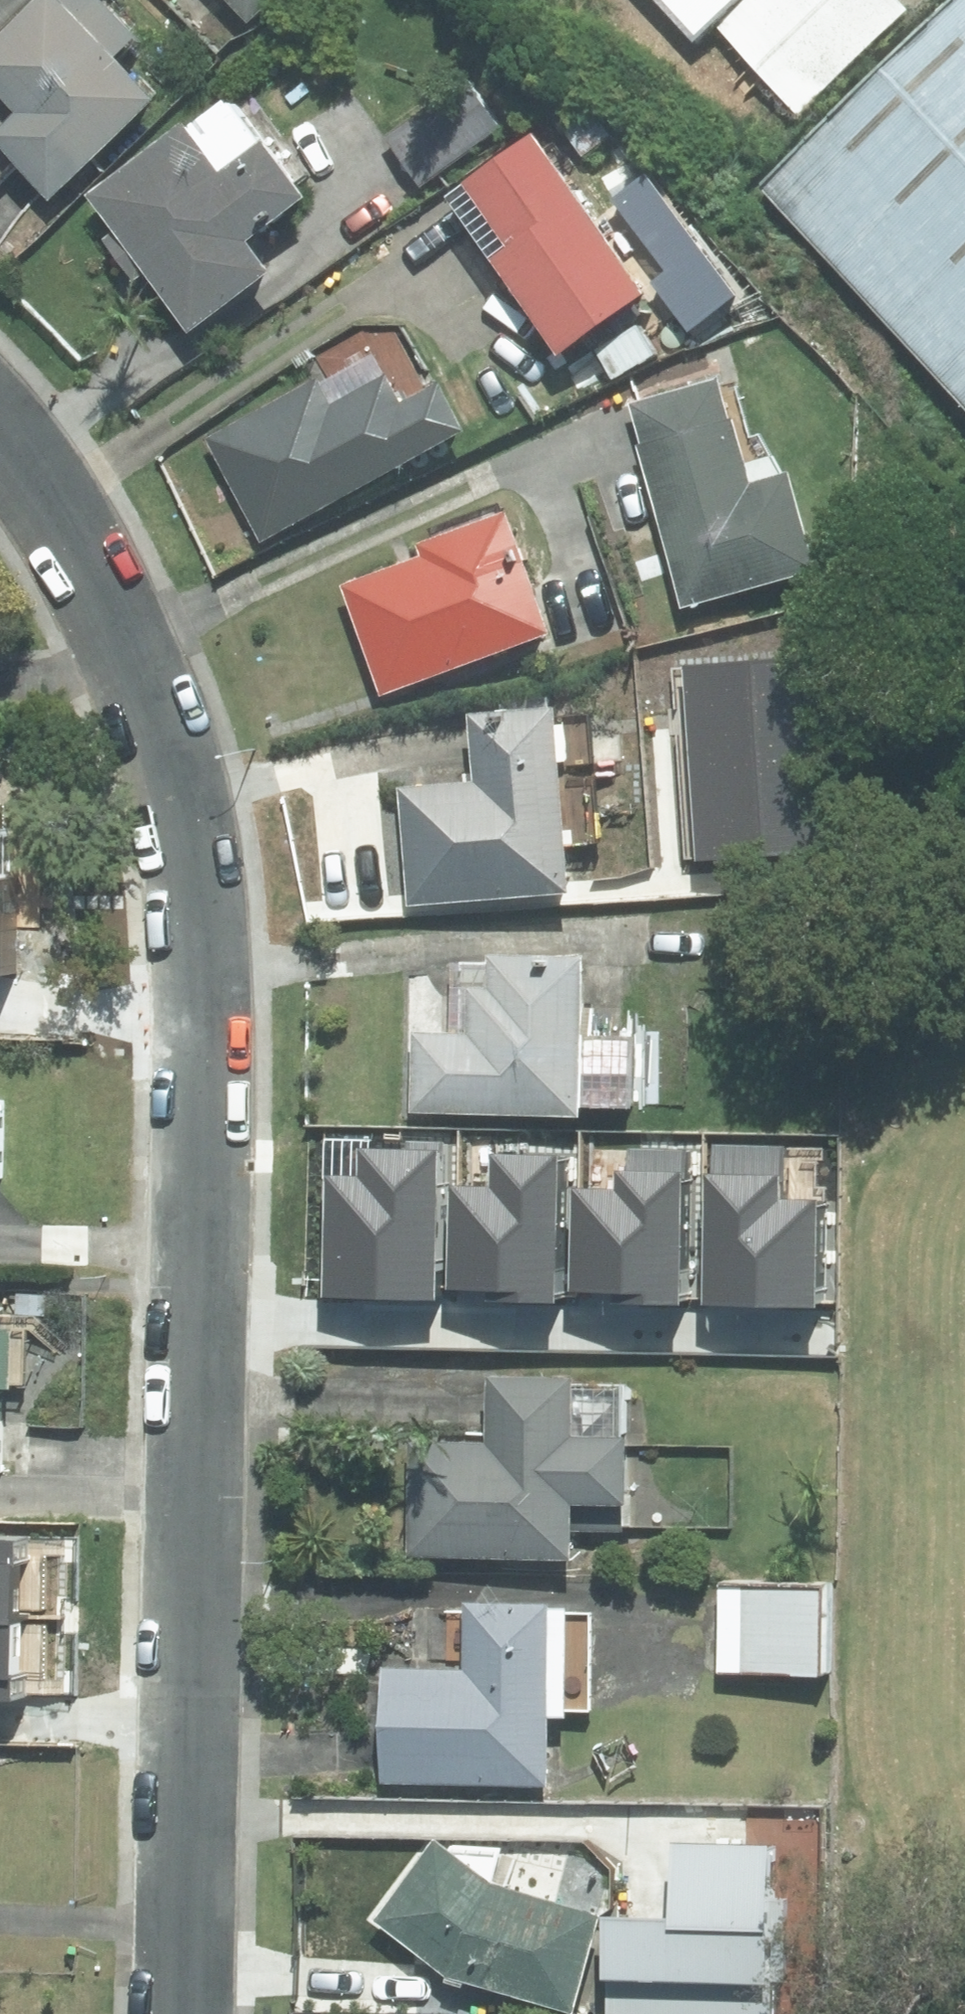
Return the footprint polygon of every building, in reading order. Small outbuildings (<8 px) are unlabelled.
[(128,35),(95,0),(37,0),(0,36),(0,96),(15,111),(0,125),(0,147),(47,195),(146,99),(105,57),(128,35)] [(246,15),(263,0),(232,0),(246,15)] [(662,28),(693,0),(636,0),(662,28)] [(744,187),(912,370),(964,428),(964,0),(951,0),(744,187)] [(498,127),(465,82),(387,137),(419,182),(498,127)] [(89,195),(187,329),(263,271),(243,238),(299,196),(259,144),(221,103),(182,130),(179,125),(89,195)] [(446,195),(556,352),(639,294),(529,137),(446,195)] [(668,270),(653,282),(688,328),(733,294),(643,177),(613,199),(668,270)] [(206,439),(261,539),(460,429),(437,386),(398,408),(382,379),(328,408),(313,380),(206,439)] [(792,576),(814,570),(804,535),(787,475),(749,485),(729,417),(725,419),(715,381),(629,404),(640,441),(632,443),(679,607),(792,576)] [(380,694),(547,633),(504,515),(420,546),(424,558),(341,588),(380,694)] [(817,666),(687,672),(697,859),(827,853),(817,666)] [(552,711),(471,717),(477,784),(400,790),(408,902),(565,890),(552,711)] [(573,1111),(576,965),(447,962),(446,1036),(414,1035),(412,1108),(573,1111)] [(445,1135),(326,1133),(324,1292),(442,1294),(445,1135)] [(442,1294),(551,1297),(555,1137),(445,1135),(442,1294)] [(690,1299),(693,1142),(555,1137),(551,1297),(690,1299)] [(827,1301),(830,1144),(693,1142),(690,1299),(827,1301)] [(24,1329),(0,1329),(0,1387),(22,1388),(24,1329)] [(405,1560),(571,1563),(572,1506),(625,1508),(626,1440),(621,1440),(622,1387),(565,1386),(565,1380),(487,1378),(485,1443),(408,1441),(405,1560)] [(63,1537),(0,1536),(0,1619),(61,1620),(63,1537)] [(821,1589),(719,1587),(717,1673),(819,1675),(821,1589)] [(545,1612),(545,1607),(466,1605),(464,1674),(385,1672),(383,1782),(540,1785),(541,1707),(587,1708),(589,1613),(545,1612)] [(0,1619),(0,1693),(61,1693),(61,1620),(0,1619)] [(564,2010),(592,1914),(488,1885),(433,1842),(372,1920),(446,1977),(564,2010)] [(606,1920),(605,2013),(769,2013),(770,1981),(781,1981),(783,1897),(765,1897),(766,1846),(671,1844),(670,1921),(606,1920)]
